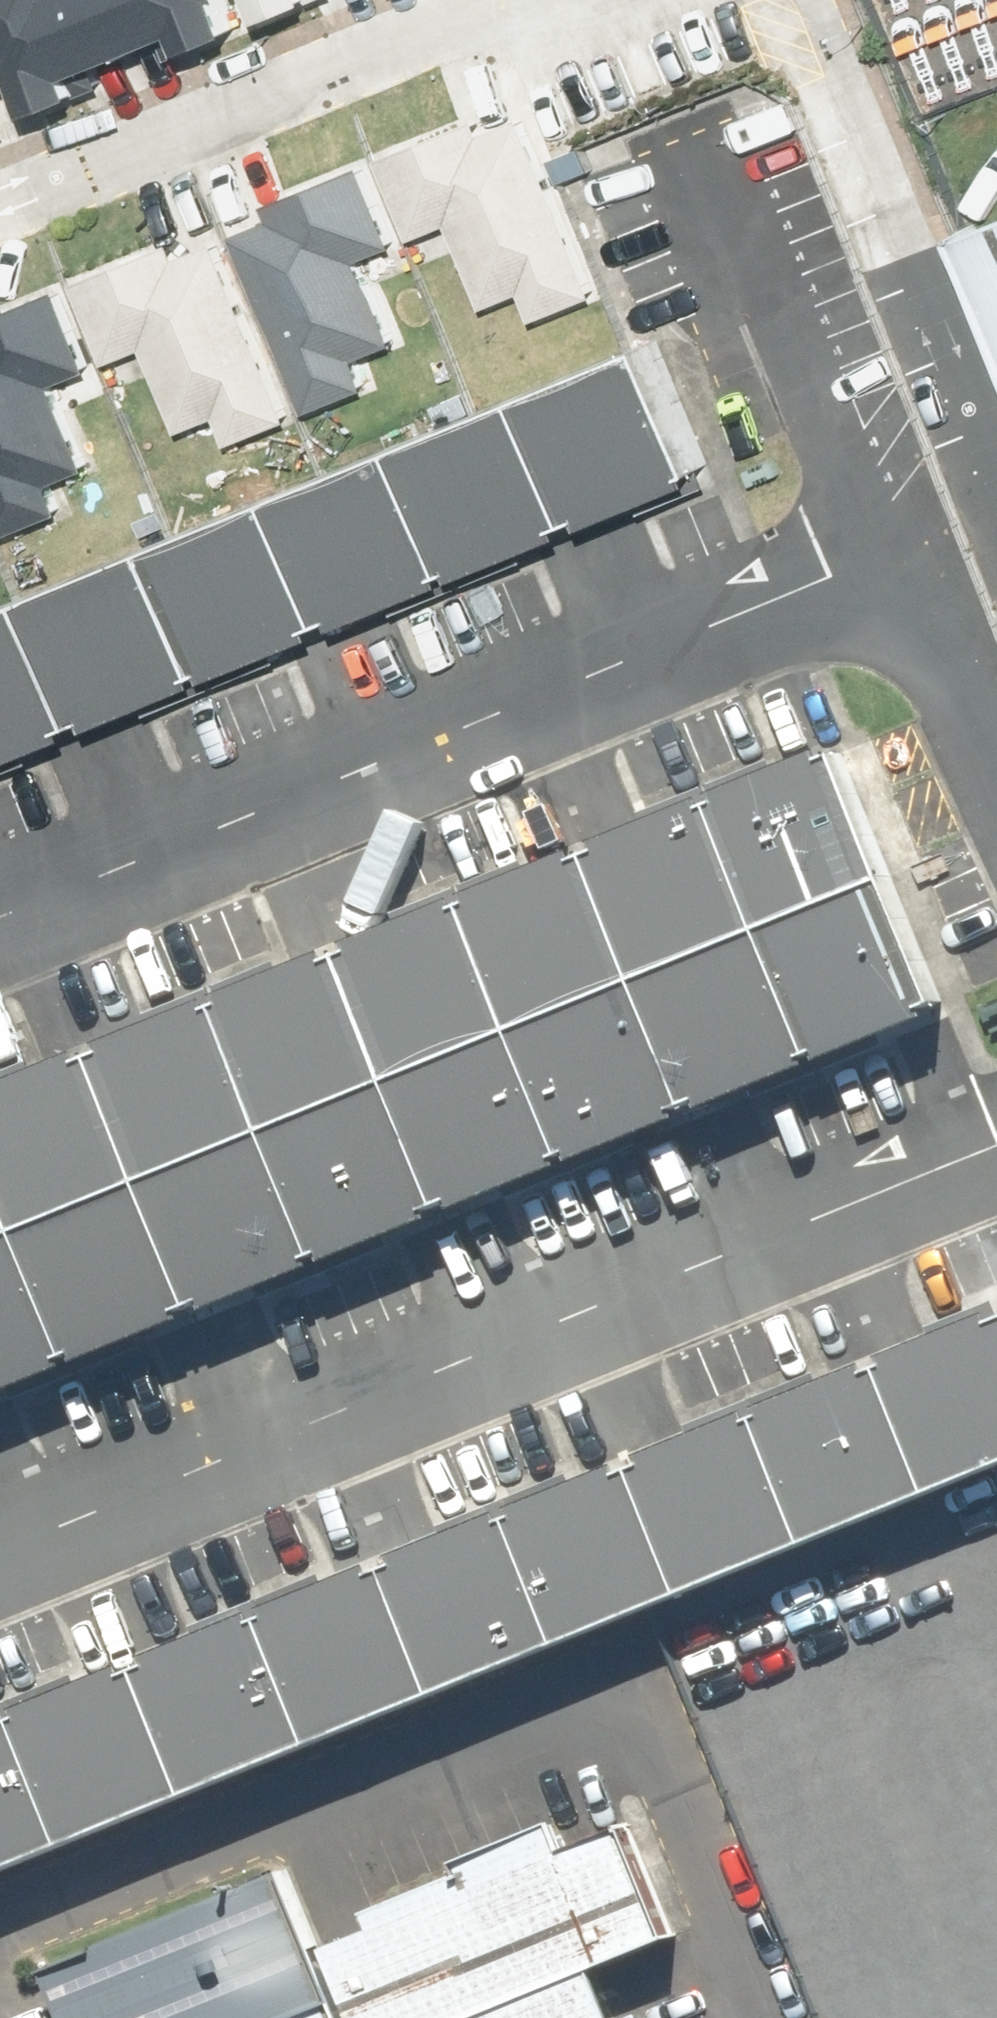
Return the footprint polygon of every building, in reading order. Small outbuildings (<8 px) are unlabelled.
[(44,103),(104,77),(97,60),(190,20),(197,36),(242,17),(235,0),(0,0),(0,19),(22,70),(29,67),(44,103)] [(473,101),(377,139),(414,231),(455,215),(488,298),(525,283),(534,304),(595,279),(525,104),(482,122),(473,101)] [(409,243),(372,151),(276,189),(285,210),(241,227),(312,402),(373,378),(365,357),(402,342),(368,259),(409,243)] [(172,216),(76,255),(113,346),(154,330),(187,413),(224,399),(233,419),(294,395),(224,220),(181,237),(172,216)] [(971,232),(996,295),(996,221),(971,232)] [(64,273),(0,299),(0,516),(3,524),(65,500),(57,479),(94,464),(60,381),(101,365),(64,273)] [(705,473),(654,347),(531,397),(582,523),(615,509),(705,473)] [(582,523),(531,397),(408,447),(459,573),(555,534),(582,523)] [(459,573),(408,447),(285,497),(336,623),(370,609),(459,573)] [(336,623),(285,497),(161,547),(213,673),(308,634),(336,623)] [(213,673),(161,547),(38,597),(90,723),(120,711),(213,673)] [(38,597),(0,613),(0,759),(67,732),(90,723),(38,597)] [(767,933),(892,882),(838,752),(811,763),(714,802),(767,933)] [(643,983),(767,933),(714,802),(620,840),(590,852),(643,983)] [(519,1033),(643,983),(590,852),(564,863),(466,903),(519,1033)] [(920,1023),(945,1013),(892,882),(767,933),(821,1063),(920,1023)] [(395,1083),(519,1033),(466,903),(369,942),(342,953),(395,1083)] [(725,1102),(821,1063),(767,933),(643,983),(697,1114),(725,1102)] [(271,1134),(395,1083),(342,953),(316,963),(218,1003),(271,1134)] [(669,1125),(697,1114),(643,983),(519,1033),(573,1164),(669,1125)] [(147,1184),(271,1134),(218,1003),(128,1040),(94,1053),(147,1184)] [(482,1201),(573,1164),(519,1033),(395,1083),(449,1214),(482,1201)] [(147,1184),(94,1053),(69,1064),(0,1091),(0,1178),(23,1234),(147,1184)] [(413,1229),(449,1214),(395,1083),(271,1134),(325,1264),(413,1229)] [(232,1302),(325,1264),(271,1134),(147,1184),(200,1315),(232,1302)] [(23,1234),(0,1178),(0,1244),(23,1234)] [(174,1326),(200,1315),(147,1184),(23,1234),(76,1365),(174,1326)] [(76,1365),(23,1234),(0,1244),(0,1396),(76,1365)] [(943,1495),(996,1473),(996,1317),(915,1350),(888,1361),(943,1495)] [(764,1410),(818,1545),(943,1495),(888,1361),(847,1377),(764,1410)] [(640,1460),(694,1595),(818,1545),(764,1410),(670,1448),(640,1460)] [(515,1510),(570,1645),(694,1595),(640,1460),(607,1473),(515,1510)] [(391,1560),(446,1694),(570,1645),(515,1510),(421,1548),(391,1560)] [(267,1610),(321,1744),(446,1694),(391,1560),(362,1572),(267,1610)] [(143,1660),(197,1794),(321,1744),(267,1610),(169,1649),(143,1660)] [(18,1709),(73,1844),(197,1794),(143,1660),(111,1673),(18,1709)] [(73,1844),(18,1709),(0,1717),(0,1873),(73,1844)] [(355,2017),(645,2017),(622,1962),(684,1938),(627,1795),(315,1918),(355,2017)] [(295,1868),(55,1962),(77,2017),(355,2017),(315,1918),(295,1868)]
